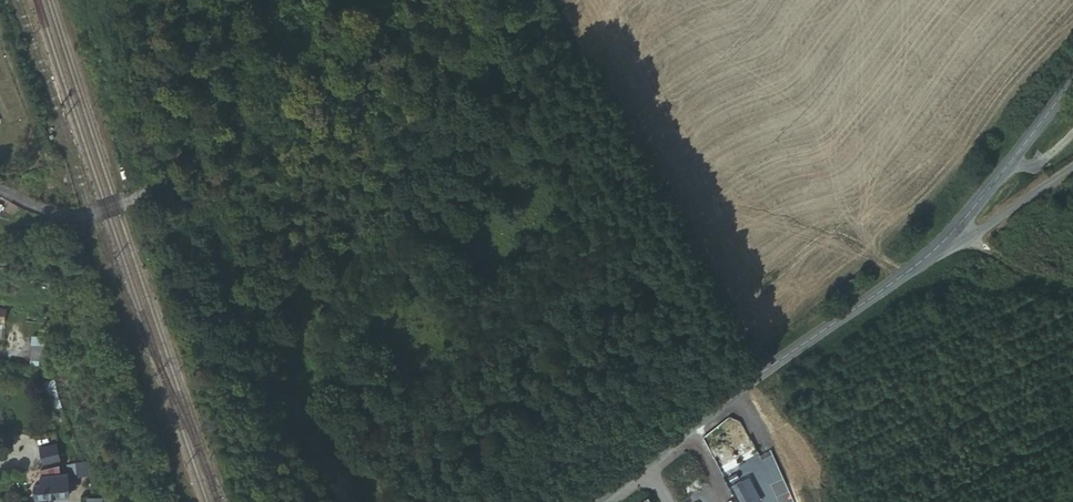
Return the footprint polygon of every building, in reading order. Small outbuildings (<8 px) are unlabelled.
[(53,171),(55,177),(67,174),(64,167),(53,171)] [(44,361),(46,337),(32,336),(31,360),(44,361)] [(63,408),(59,395),(52,397),(55,410),(63,408)] [(41,448),(44,464),(59,461),(56,445),(41,448)] [(79,477),(86,476),(84,462),(68,464),(69,468),(73,468),(74,475),(79,474),(79,477)] [(61,464),(60,463),(44,467),(42,467),(43,482),(37,482),(37,486),(36,486),(36,493),(38,493),(38,496),(71,493),(70,483),(70,480),(69,472),(62,473),(61,464)] [(88,476),(86,476),(79,477),(81,489),(90,487),(88,476)]
